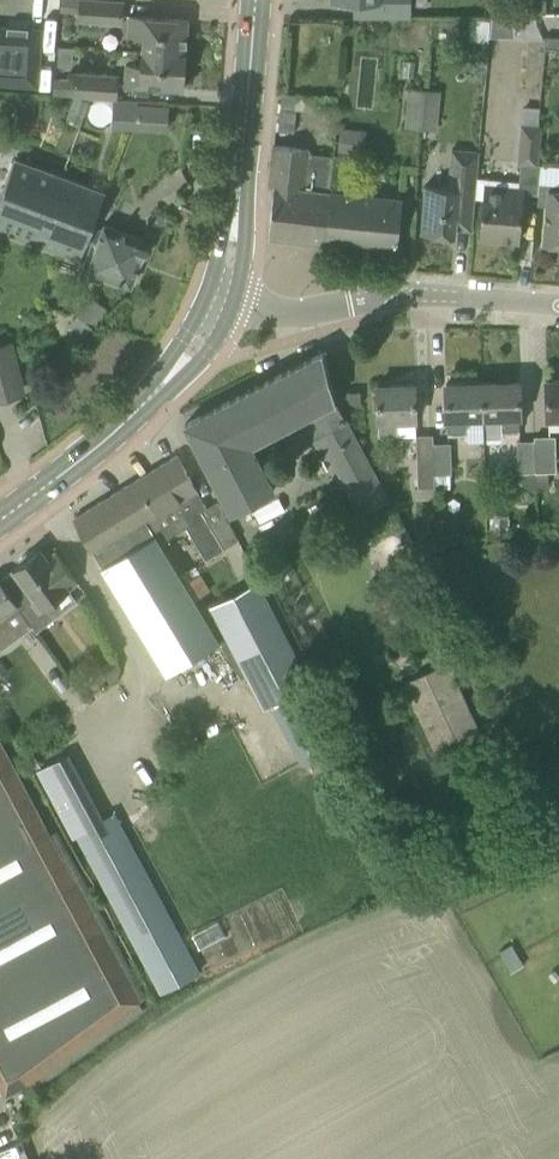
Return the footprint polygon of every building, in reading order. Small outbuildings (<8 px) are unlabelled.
[(76,21),(122,25),(124,1),(116,0),(60,0),(59,11),(77,13),(76,21)] [(387,17),(410,17),(410,0),(363,0),(363,17),(387,17)] [(545,0),(535,0),(536,13),(545,13),(545,0)] [(141,37),(140,51),(185,54),(187,20),(127,15),(126,36),(141,37)] [(0,25),(0,83),(39,86),(43,28),(0,25)] [(558,47),(558,37),(544,37),(544,46),(558,47)] [(185,54),(140,51),(139,64),(124,63),(122,85),(182,89),(185,54)] [(52,93),(116,99),(118,75),(73,72),(73,78),(53,77),(52,93)] [(403,128),(420,129),(424,89),(407,87),(403,128)] [(424,89),(420,129),(437,130),(440,90),(424,89)] [(518,163),(537,165),(541,127),(521,125),(518,163)] [(365,146),(366,129),(343,127),(341,144),(365,146)] [(268,237),(322,242),(327,190),(329,190),(333,155),(308,153),(308,149),(273,145),(268,186),(273,187),(268,237)] [(474,198),(475,178),(478,151),(451,148),(447,187),(425,185),(421,233),(454,236),(455,229),(471,230),(474,198)] [(84,245),(93,248),(100,230),(91,226),(104,191),(14,157),(0,194),(0,230),(78,259),(84,245)] [(475,178),(474,198),(483,199),(480,238),(518,242),(523,188),(509,186),(510,181),(475,178)] [(558,246),(558,190),(548,189),(543,244),(558,246)] [(395,250),(401,198),(329,190),(327,190),(322,242),(395,250)] [(130,286),(141,259),(146,256),(149,248),(146,243),(147,241),(102,224),(100,230),(93,248),(85,268),(130,286)] [(94,300),(79,316),(90,326),(105,310),(94,300)] [(6,346),(0,348),(0,398),(18,393),(6,346)] [(275,489),(252,445),(286,428),(295,445),(309,438),(321,460),(327,457),(359,514),(387,499),(335,400),(336,399),(322,352),(184,424),(230,512),(275,489)] [(546,381),(547,421),(558,420),(558,380),(546,381)] [(518,382),(483,383),(485,443),(498,442),(502,438),(502,433),(519,433),(518,415),(519,415),(518,382)] [(485,443),(483,383),(446,384),(447,417),(448,435),(465,434),(465,439),(468,442),(483,442),(483,445),(484,445),(484,443),(485,443)] [(376,386),(377,410),(377,423),(378,436),(397,435),(397,422),(416,422),(414,385),(376,386)] [(346,392),(346,406),(360,405),(360,391),(346,392)] [(434,474),(434,443),(433,443),(433,435),(415,435),(417,488),(434,488),(434,474)] [(533,436),(534,440),(536,485),(544,484),(543,472),(555,472),(555,436),(533,436)] [(534,440),(516,440),(517,487),(535,487),(535,485),(536,485),(534,440)] [(450,442),(434,443),(434,474),(451,474),(450,442)] [(176,455),(74,518),(103,565),(100,567),(165,674),(219,641),(203,614),(199,607),(155,534),(180,519),(205,559),(237,539),(216,501),(205,507),(196,491),(197,490),(176,455)] [(489,534),(507,535),(509,515),(491,514),(489,534)] [(435,526),(436,540),(450,539),(449,525),(435,526)] [(424,561),(433,587),(472,572),(462,547),(424,561)] [(17,565),(12,569),(27,590),(14,600),(13,600),(33,625),(31,626),(35,631),(50,620),(42,609),(68,590),(79,582),(56,551),(46,558),(39,548),(34,552),(33,552),(31,552),(30,552),(29,553),(28,553),(26,553),(25,554),(24,554),(23,555),(22,556),(21,557),(20,558),(20,559),(19,560),(18,561),(18,562),(18,564),(17,565)] [(210,602),(199,607),(203,614),(219,641),(241,676),(246,673),(262,705),(310,681),(258,577),(210,602)] [(31,626),(33,625),(13,600),(14,600),(0,581),(0,650),(31,626)] [(401,681),(433,747),(479,726),(447,659),(401,681)] [(4,1096),(27,1083),(138,1001),(0,741),(0,1089),(4,1096)] [(75,833),(159,993),(198,972),(113,811),(99,819),(63,750),(33,766),(70,836),(75,833)]
